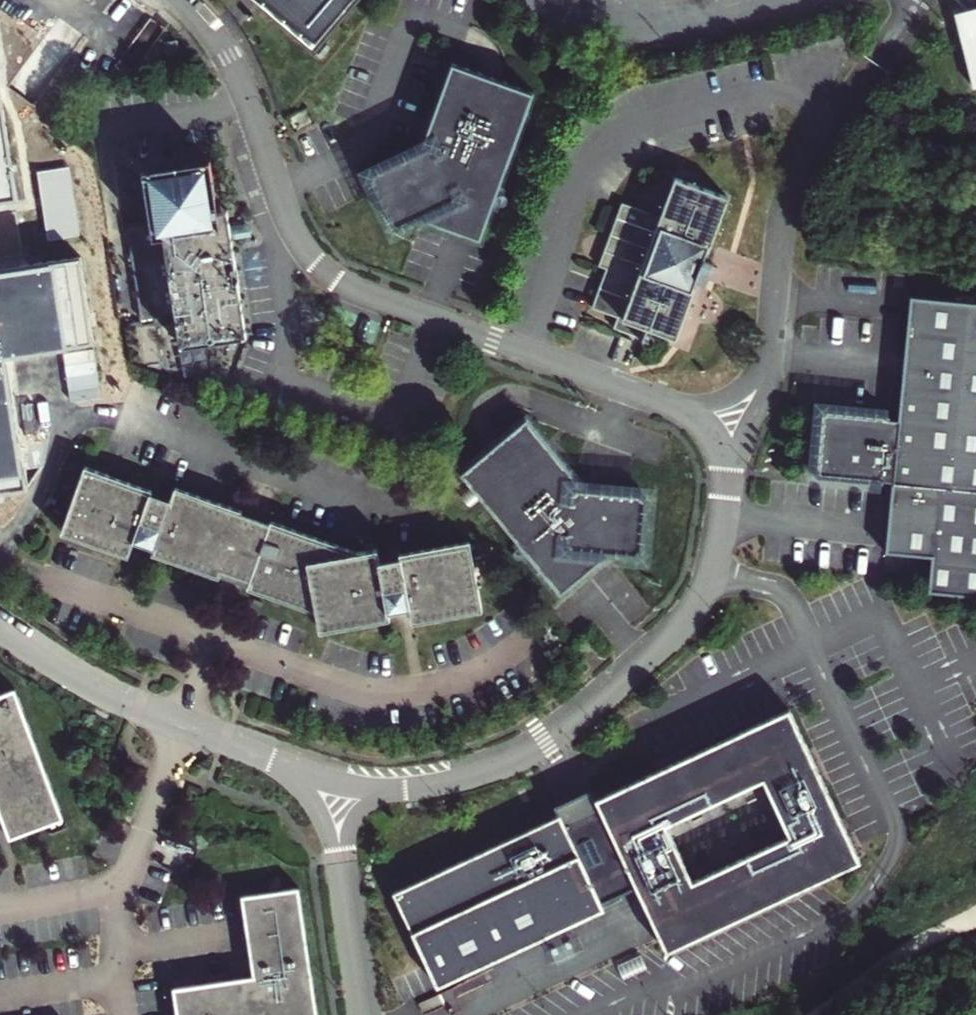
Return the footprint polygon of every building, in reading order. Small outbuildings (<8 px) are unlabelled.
[(259,7),(316,54),(361,0),(265,0),(259,7)] [(972,92),(975,91),(975,12),(955,16),(972,92)] [(535,90),(452,60),(426,146),(371,172),(398,226),(421,215),(483,238),(535,90)] [(14,203),(0,113),(0,205),(14,203)] [(224,214),(215,215),(207,167),(140,178),(149,231),(126,235),(140,325),(175,319),(180,350),(244,339),(224,214)] [(593,306),(619,315),(615,327),(639,335),(643,324),(677,337),(697,283),(694,282),(699,270),(703,259),(707,247),(710,248),(730,193),(675,173),(661,212),(623,198),(599,263),(607,266),(593,306)] [(26,490),(5,355),(93,339),(80,258),(0,271),(0,494),(26,490)] [(714,263),(703,259),(699,270),(710,274),(714,263)] [(910,298),(898,422),(889,422),(889,417),(822,411),(815,479),(882,485),(883,483),(892,484),(886,552),(932,557),(928,592),(975,596),(975,305),(910,298)] [(462,474),(565,594),(615,552),(645,554),(650,494),(590,488),(529,418),(462,474)] [(173,499),(153,492),(154,489),(89,464),(64,532),(131,556),(136,542),(156,549),(154,554),(316,615),(319,634),(388,621),(387,614),(407,610),(410,626),(480,614),(468,543),(398,555),(398,558),(378,562),(375,549),(357,553),(177,486),(173,499)] [(591,637),(577,649),(583,656),(592,648),(593,649),(598,645),(591,637)] [(6,836),(60,816),(14,688),(0,693),(0,818),(6,836)] [(855,846),(792,711),(651,775),(599,799),(600,804),(565,820),(563,817),(395,891),(441,986),(606,909),(604,903),(639,886),(669,951),(862,861),(855,846)] [(293,889),(237,897),(248,977),(170,989),(174,1014),(311,1014),(293,889)]
